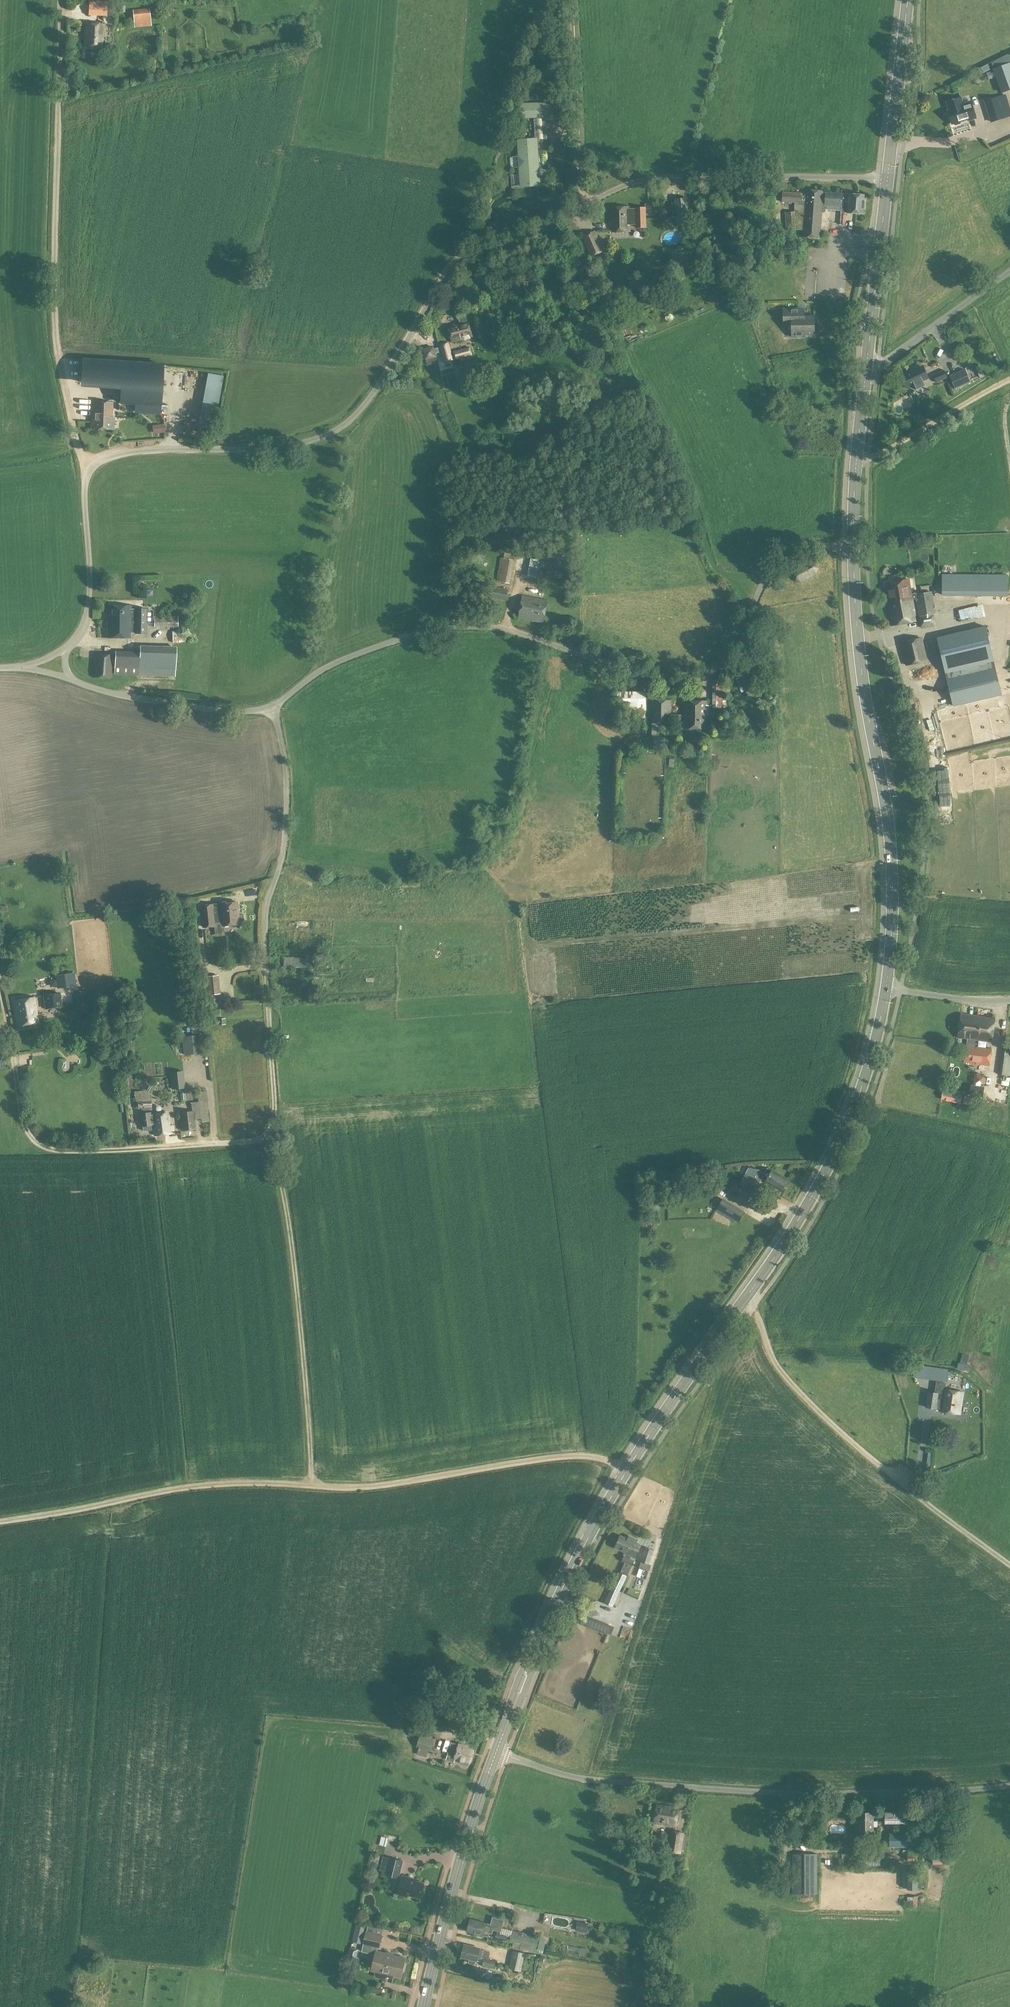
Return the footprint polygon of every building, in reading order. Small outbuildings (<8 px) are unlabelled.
[(89,2),(89,15),(107,16),(107,2),(89,2)] [(133,11),(133,21),(150,19),(150,9),(133,11)] [(102,49),(104,25),(86,24),(85,48),(102,49)] [(1009,88),(1009,62),(993,69),(1001,92),(1009,88)] [(991,69),(988,64),(979,68),(981,73),(983,72),(983,73),(991,69)] [(985,102),(991,123),(1006,119),(999,97),(985,102)] [(975,116),(971,101),(963,103),(961,99),(947,103),(949,110),(948,110),(952,123),(954,123),(954,125),(956,126),(961,125),(962,123),(961,121),(968,119),(975,116)] [(547,104),(520,105),(521,120),(547,119),(547,104)] [(516,141),(519,188),(539,187),(537,140),(516,141)] [(825,213),(825,212),(826,211),(826,210),(842,211),(841,213),(847,213),(865,215),(866,196),(807,191),(804,237),(820,238),(822,213),(824,213),(825,213)] [(801,193),(783,192),(782,203),(801,204),(801,193)] [(738,193),(738,203),(750,204),(751,194),(738,193)] [(690,223),(687,198),(674,200),(678,225),(690,223)] [(630,209),(630,207),(613,207),(613,232),(630,232),(630,224),(637,224),(637,226),(646,226),(646,208),(636,208),(637,209),(630,209)] [(786,213),(787,231),(798,230),(797,212),(786,213)] [(664,214),(660,217),(665,222),(669,218),(664,214)] [(605,251),(596,231),(582,237),(591,258),(605,251)] [(793,325),(793,337),(805,337),(805,335),(815,335),(814,317),(799,317),(799,309),(784,310),(785,325),(793,325)] [(452,342),(473,337),(469,321),(468,321),(467,316),(467,317),(465,311),(458,313),(459,319),(460,318),(461,324),(449,327),(452,342)] [(448,344),(439,346),(444,363),(452,361),(448,344)] [(454,352),(456,361),(473,356),(471,347),(454,352)] [(163,365),(85,360),(84,380),(121,383),(121,385),(120,403),(135,404),(135,412),(160,413),(163,365)] [(923,381),(928,378),(923,367),(918,369),(918,368),(901,377),(907,388),(915,384),(917,387),(924,383),(923,381)] [(186,377),(188,370),(179,368),(178,376),(186,377)] [(956,390),(971,383),(965,369),(950,376),(956,390)] [(933,375),(937,384),(948,378),(945,370),(933,375)] [(194,375),(197,389),(203,388),(200,374),(194,375)] [(82,394),(81,406),(92,406),(92,394),(82,394)] [(92,412),(91,429),(114,430),(114,418),(112,418),(113,403),(94,402),(93,412),(92,412)] [(155,422),(156,429),(168,429),(168,421),(155,422)] [(497,582),(510,584),(515,560),(501,558),(497,582)] [(530,560),(528,578),(556,582),(558,563),(530,560)] [(943,575),(943,596),(1008,596),(1008,575),(943,575)] [(936,614),(932,593),(917,595),(917,593),(912,594),(910,580),(885,584),(892,625),(917,621),(914,601),(917,600),(920,617),(919,617),(921,627),(922,627),(922,629),(936,626),(935,625),(936,625),(934,614),(936,614)] [(523,597),(519,618),(544,623),(548,601),(542,600),(543,596),(552,598),(553,588),(536,585),(534,599),(523,597)] [(489,586),(487,598),(507,601),(508,590),(489,586)] [(985,601),(947,608),(951,629),(999,621),(996,607),(986,609),(985,601)] [(107,606),(107,638),(130,638),(130,634),(130,610),(131,606),(107,606)] [(146,634),(146,610),(135,610),(130,610),(130,634),(146,634)] [(154,616),(154,628),(178,628),(179,616),(154,616)] [(938,636),(947,680),(954,707),(1002,695),(996,668),(986,625),(948,633),(938,636)] [(185,632),(173,632),(173,643),(185,643),(185,636),(185,632)] [(922,639),(902,644),(907,666),(927,661),(922,639)] [(176,675),(176,656),(176,647),(140,646),(140,652),(115,651),(114,674),(176,675)] [(94,655),(93,678),(112,678),(113,655),(94,655)] [(756,694),(747,674),(741,676),(741,677),(746,691),(749,697),(756,694)] [(728,681),(714,681),(713,708),(727,708),(727,696),(732,696),(732,692),(730,692),(730,683),(728,683),(728,681)] [(629,695),(630,707),(640,707),(640,719),(649,719),(648,688),(634,689),(634,695),(629,695)] [(685,720),(685,715),(672,714),(672,700),(653,700),(652,736),(664,737),(664,726),(672,726),(672,722),(679,722),(679,720),(685,720)] [(708,701),(685,700),(685,715),(685,720),(685,729),(707,730),(708,701)] [(646,727),(637,727),(637,736),(646,736),(646,727)] [(245,923),(245,915),(240,916),(238,903),(222,904),(222,906),(214,907),(214,905),(202,906),(205,928),(216,926),(216,923),(224,922),(224,926),(241,924),(240,923),(245,923)] [(285,957),(285,967),(318,967),(318,958),(285,957)] [(203,977),(205,996),(221,994),(219,975),(203,977)] [(43,995),(45,1010),(63,1007),(61,993),(43,995)] [(14,1001),(18,1027),(39,1023),(34,997),(14,1001)] [(995,1019),(962,1015),(959,1038),(968,1039),(976,1040),(992,1042),(995,1019)] [(191,1022),(192,1034),(202,1033),(201,1021),(191,1022)] [(184,1037),(185,1055),(204,1054),(202,1035),(184,1037)] [(975,1047),(976,1040),(968,1039),(965,1062),(973,1063),(972,1069),(988,1071),(991,1050),(975,1047)] [(1000,1075),(1009,1076),(1009,1052),(1003,1051),(1000,1075)] [(170,1072),(172,1090),(185,1089),(183,1071),(170,1072)] [(944,1088),(941,1100),(961,1104),(964,1093),(944,1088)] [(973,1095),(980,1097),(982,1089),(974,1088),(973,1095)] [(142,1111),(152,1111),(152,1101),(150,1101),(149,1093),(145,1090),(134,1092),(136,1102),(138,1102),(138,1109),(142,1109),(142,1111)] [(180,1114),(182,1130),(195,1128),(195,1120),(202,1119),(200,1103),(207,1102),(207,1092),(198,1092),(199,1103),(191,1104),(192,1112),(180,1114)] [(153,1125),(154,1125),(155,1136),(170,1134),(168,1113),(153,1115),(152,1116),(151,1112),(139,1114),(141,1127),(143,1127),(143,1132),(152,1131),(151,1126),(153,1126),(153,1125)] [(762,1179),(766,1182),(782,1191),(789,1179),(773,1170),(773,1171),(768,1168),(765,1173),(759,1169),(749,1168),(740,1184),(754,1193),(760,1183),(762,1179)] [(723,1199),(716,1210),(738,1223),(745,1212),(723,1199)] [(925,1366),(923,1379),(948,1383),(948,1382),(952,1382),(957,1382),(959,1373),(953,1372),(953,1371),(950,1371),(950,1370),(925,1366)] [(937,1409),(937,1408),(942,1409),(941,1412),(961,1414),(964,1392),(944,1390),(943,1402),(938,1401),(939,1393),(929,1392),(927,1408),(937,1409)] [(636,1558),(642,1546),(639,1544),(638,1546),(635,1545),(637,1540),(629,1537),(628,1539),(621,1536),(615,1548),(626,1553),(622,1562),(625,1563),(621,1573),(628,1576),(630,1571),(636,1558)] [(641,1562),(649,1565),(654,1551),(646,1548),(641,1562)] [(642,1594),(647,1577),(642,1575),(637,1592),(642,1594)] [(613,1605),(622,1587),(614,1584),(606,1602),(613,1605)] [(420,1737),(417,1747),(431,1751),(434,1742),(420,1737)] [(447,1756),(455,1758),(462,1761),(461,1764),(468,1766),(469,1763),(471,1763),(474,1751),(467,1749),(467,1747),(459,1745),(451,1743),(447,1756)] [(657,1805),(654,1823),(676,1826),(679,1808),(657,1805)] [(913,1813),(885,1812),(885,1823),(913,1823),(913,1813)] [(858,1813),(858,1837),(874,1837),(874,1813),(858,1813)] [(934,1813),(933,1823),(947,1823),(947,1813),(934,1813)] [(837,1821),(836,1828),(850,1830),(851,1823),(837,1821)] [(672,1832),(669,1851),(681,1853),(684,1833),(672,1832)] [(891,1834),(890,1846),(907,1847),(908,1835),(891,1834)] [(382,1837),(380,1845),(386,1847),(388,1838),(382,1837)] [(907,1851),(907,1861),(914,1861),(917,1860),(917,1853),(915,1853),(915,1851),(907,1851)] [(866,1853),(866,1868),(874,1868),(874,1860),(881,1859),(881,1853),(866,1853)] [(793,1854),(793,1894),(817,1894),(817,1854),(793,1854)] [(933,1865),(943,1865),(944,1854),(933,1854),(933,1865)] [(384,1857),(380,1871),(386,1872),(385,1875),(399,1879),(403,1861),(390,1858),(384,1857)] [(908,1871),(907,1890),(918,1890),(918,1871),(908,1871)] [(420,1898),(424,1884),(411,1880),(412,1879),(403,1876),(398,1895),(407,1897),(407,1895),(420,1898)] [(655,1885),(654,1892),(671,1895),(672,1888),(655,1885)] [(910,1896),(909,1905),(917,1906),(918,1897),(910,1896)] [(491,1925),(471,1919),(468,1932),(483,1936),(488,1937),(489,1933),(492,1934),(493,1930),(501,1932),(504,1920),(493,1917),(491,1925)] [(361,1944),(365,1926),(357,1924),(352,1942),(361,1944)] [(375,1955),(377,1948),(380,1948),(383,1935),(366,1931),(363,1944),(364,1944),(362,1952),(375,1955)] [(544,1939),(512,1931),(510,1941),(525,1945),(524,1950),(536,1953),(537,1947),(541,1948),(544,1939)] [(497,1932),(496,1939),(505,1941),(507,1935),(501,1934),(501,1933),(497,1932)] [(480,1949),(464,1945),(461,1957),(470,1959),(469,1962),(470,1963),(474,1964),(475,1963),(476,1961),(477,1961),(478,1957),(485,1959),(483,1966),(495,1969),(496,1962),(489,1960),(490,1954),(484,1952),(485,1951),(480,1950),(480,1949)] [(377,1951),(372,1971),(375,1972),(374,1975),(376,1977),(384,1979),(386,1978),(387,1975),(401,1978),(406,1958),(377,1951)] [(521,1971),(525,1953),(513,1951),(509,1968),(521,1971)] [(453,1980),(473,1982),(473,1986),(482,1987),(483,1973),(454,1970),(453,1980)]
